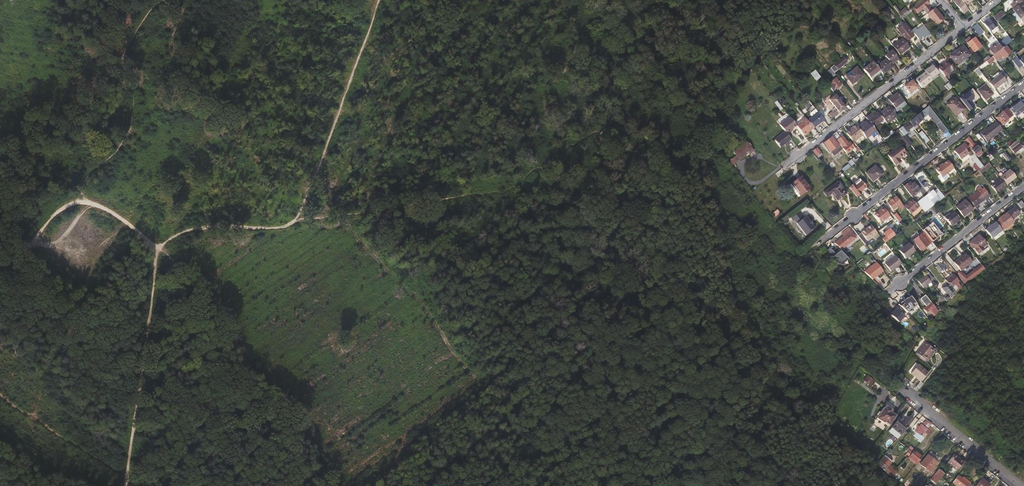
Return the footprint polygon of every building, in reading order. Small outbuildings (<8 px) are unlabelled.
[(961,0),(956,0),(954,1),(964,13),(969,10),(967,7),(961,0)] [(1008,2),(1013,8),(1023,0),(1008,0),(1008,2)] [(1013,8),(1012,9),(1020,19),(1023,16),(1023,0),(1013,8)] [(925,7),(920,1),(913,6),(916,11),(917,12),(925,7)] [(944,19),(934,7),(926,14),(935,24),(937,22),(938,21),(939,22),(944,19)] [(900,16),(907,11),(905,8),(899,12),(898,13),(900,16)] [(902,18),(912,11),(910,8),(907,11),(900,16),(902,18)] [(997,21),(1004,15),(1001,11),(993,17),(997,21)] [(997,26),(990,18),(983,23),(989,32),(997,26)] [(904,24),(897,29),(907,41),(914,36),(904,24)] [(975,25),(972,28),(976,34),(980,31),(975,25)] [(929,34),(922,27),(916,32),(922,40),(929,34)] [(922,40),(916,32),(915,30),(913,32),(920,41),(922,40)] [(1007,45),(1012,41),(1008,36),(1005,38),(998,44),(1002,49),(1006,45),(1007,45)] [(903,51),(908,46),(902,38),(892,46),(899,55),(904,52),(903,51)] [(981,46),(975,38),(971,41),(970,40),(968,38),(965,40),(974,52),(981,46)] [(993,56),(1002,49),(998,44),(998,43),(989,50),(993,56)] [(1003,58),(1011,52),(1006,45),(1002,49),(993,56),(992,56),(995,60),(996,61),(1002,56),(1003,58)] [(964,58),(969,54),(963,46),(955,52),(956,53),(951,58),(957,66),(964,59),(964,58)] [(898,58),(892,50),(884,56),(886,59),(891,64),(898,58)] [(1019,52),(1015,55),(1023,65),(1023,64),(1023,59),(1019,52)] [(982,64),(990,58),(988,55),(980,62),(982,64)] [(1023,65),(1015,55),(1014,56),(1015,58),(1012,61),(1018,69),(1023,65)] [(980,71),(995,60),(992,56),(990,58),(982,64),(978,68),(980,71)] [(837,69),(847,62),(843,58),(834,65),(835,66),(837,69)] [(893,67),(891,64),(886,59),(876,66),(880,70),(883,74),(893,67)] [(880,70),(876,66),(873,62),(863,69),(870,78),(880,70)] [(952,70),(947,63),(946,62),(943,64),(938,68),(945,77),(953,70),(952,70)] [(938,73),(932,65),(925,71),(925,72),(930,79),(938,73)] [(839,72),(837,69),(835,66),(831,69),(836,75),(839,72)] [(857,67),(846,76),(852,84),(863,76),(857,67)] [(983,74),(980,71),(978,68),(974,71),(979,77),(983,74)] [(922,88),(932,80),(930,79),(925,72),(915,80),(922,88)] [(995,90),(1006,81),(1001,75),(990,83),(995,90)] [(833,91),(841,85),(836,78),(827,85),(833,91)] [(917,88),(912,81),(904,87),(909,94),(917,88)] [(953,87),(949,83),(944,86),(948,91),(952,88),(953,87)] [(986,84),(978,90),(985,100),(993,94),(986,84)] [(903,101),(897,93),(888,100),(895,108),(903,101)] [(739,95),(731,100),(735,106),(743,101),(739,95)] [(832,111),(828,114),(831,118),(845,107),(835,95),(829,100),(835,108),(832,110),(832,111)] [(946,105),(955,116),(964,109),(955,98),(946,105)] [(1021,102),(1020,101),(1013,107),(1012,106),(1009,109),(1015,117),(1023,110),(1023,100),(1021,102)] [(897,111),(906,104),(903,101),(895,108),(897,111)] [(896,116),(889,107),(885,110),(886,111),(880,115),(885,122),(887,124),(896,116)] [(922,119),(928,115),(936,125),(943,134),(947,130),(928,107),(918,114),(922,119)] [(1006,109),(998,115),(1004,122),(1012,116),(1006,109)] [(814,128),(824,120),(817,112),(807,120),(814,128)] [(885,122),(880,115),(877,112),(867,120),(868,121),(873,127),(877,124),(879,127),(885,122)] [(916,125),(923,120),(922,119),(918,114),(915,117),(909,122),(914,129),(915,130),(919,127),(916,125)] [(792,129),(796,126),(790,117),(780,125),(785,132),(787,135),(791,132),(790,131),(792,129)] [(804,136),(813,128),(805,118),(801,121),(802,123),(797,127),(804,136)] [(876,131),(873,127),(868,121),(858,129),(863,135),(866,139),(876,131)] [(992,137),(1002,129),(995,121),(986,128),(992,137)] [(912,144),(905,135),(910,131),(911,132),(914,129),(909,122),(904,126),(902,127),(895,133),(907,148),(912,144)] [(895,133),(902,127),(900,124),(892,130),(894,133),(895,133)] [(850,131),(846,133),(853,142),(863,135),(858,129),(855,125),(851,128),(852,129),(850,131)] [(884,141),(894,133),(892,130),(890,128),(887,131),(888,132),(883,136),(882,135),(880,136),(884,141)] [(992,137),(986,128),(980,133),(986,141),(992,137)] [(929,141),(922,131),(918,134),(926,144),(929,141)] [(780,147),(791,139),(787,135),(785,132),(774,140),(780,147)] [(848,144),(841,136),(840,137),(836,132),(832,135),(833,136),(841,147),(846,153),(853,148),(850,143),(848,144)] [(841,147),(833,136),(824,143),(832,154),(841,147)] [(974,154),(980,150),(977,145),(976,146),(969,137),(964,141),(974,154)] [(1022,148),(1016,141),(1013,143),(1008,147),(1014,154),(1018,151),(1022,148)] [(748,144),(746,142),(733,153),(739,159),(747,153),(748,154),(754,149),(749,144),(748,144)] [(954,151),(961,160),(969,154),(971,156),(973,155),(964,144),(954,151)] [(899,159),(905,153),(900,146),(887,155),(895,165),(900,161),(899,159)] [(821,153),(817,147),(812,151),(817,157),(821,153)] [(1011,159),(1004,152),(1002,154),(1008,162),(1011,159)] [(1008,162),(1002,154),(999,156),(1005,164),(1008,162)] [(953,168),(947,160),(942,164),(939,167),(938,166),(936,168),(936,170),(939,175),(938,176),(942,182),(948,178),(948,175),(947,173),(953,168)] [(981,174),(991,166),(988,162),(983,166),(978,170),(981,174)] [(875,166),(865,173),(872,182),(882,174),(875,166)] [(846,175),(853,169),(851,167),(844,172),(840,176),(843,180),(847,176),(846,175)] [(1006,185),(1016,178),(1010,170),(1000,178),(1006,185)] [(810,188),(801,176),(791,184),(800,195),(810,188)] [(1006,185),(1000,178),(990,186),(996,193),(1006,185)] [(866,187),(860,180),(854,185),(852,182),(848,185),(857,197),(861,194),(860,192),(866,187)] [(846,194),(837,182),(824,193),(827,197),(832,193),(837,200),(846,194)] [(919,190),(913,183),(912,184),(910,182),(904,187),(912,196),(919,190)] [(975,207),(989,196),(983,189),(982,190),(980,187),(977,189),(978,191),(969,199),(975,207)] [(934,205),(944,197),(941,193),(938,189),(933,192),(932,190),(916,202),(922,210),(924,213),(926,211),(928,209),(934,205)] [(904,207),(896,196),(887,203),(893,210),(898,206),(901,211),(905,208),(904,207)] [(918,207),(912,200),(904,207),(905,208),(906,210),(910,207),(913,211),(918,207)] [(973,210),(965,200),(956,207),(963,217),(973,210)] [(940,212),(934,205),(928,209),(934,216),(940,212)] [(1012,220),(1019,214),(1014,207),(1007,213),(1012,220)] [(889,216),(883,208),(877,212),(878,214),(875,216),(880,223),(889,216)] [(914,220),(924,213),(922,210),(912,218),(914,220)] [(960,220),(953,211),(944,218),(952,227),(960,220)] [(807,237),(816,229),(806,217),(804,218),(799,212),(791,219),(807,237)] [(916,223),(926,215),(924,213),(914,220),(916,223)] [(1014,222),(1012,220),(1007,213),(998,220),(1005,228),(1006,228),(1012,223),(1014,222)] [(991,239),(1002,231),(995,222),(985,230),(991,239)] [(938,230),(932,223),(925,228),(926,228),(922,231),(926,235),(929,233),(930,232),(936,239),(939,237),(935,232),(938,230)] [(866,243),(877,234),(870,225),(859,234),(866,243)] [(855,238),(848,228),(842,233),(845,237),(849,242),(855,238)] [(885,243),(895,236),(890,229),(883,234),(885,236),(882,239),(885,243)] [(898,241),(904,237),(900,232),(895,236),(898,241)] [(913,241),(920,251),(922,250),(923,251),(926,249),(925,248),(931,244),(925,236),(923,238),(921,235),(913,241)] [(969,242),(978,253),(983,249),(982,247),(986,244),(979,235),(969,242)] [(842,251),(857,240),(855,238),(849,242),(845,237),(835,244),(835,245),(841,252),(842,251)] [(915,251),(908,243),(899,251),(905,259),(915,251)] [(830,247),(825,252),(837,266),(846,259),(839,252),(836,254),(830,247)] [(965,254),(954,263),(960,271),(972,262),(965,254)] [(891,272),(901,264),(895,256),(884,264),(891,272)] [(954,263),(949,257),(945,260),(950,266),(954,263)] [(883,271),(876,262),(864,272),(872,280),(883,271)] [(964,284),(984,269),(982,266),(981,267),(980,265),(973,270),(966,275),(967,275),(965,277),(963,274),(959,277),(964,284)] [(933,279),(928,273),(925,275),(931,282),(933,279)] [(931,282),(925,275),(918,281),(923,288),(931,282)] [(959,282),(953,275),(946,280),(947,283),(952,288),(958,283),(959,282)] [(954,292),(952,288),(947,283),(941,288),(946,294),(943,298),(945,301),(946,302),(954,292)] [(958,289),(958,288),(960,286),(958,283),(952,288),(954,292),(958,289)] [(917,305),(910,296),(898,305),(907,313),(917,305)] [(938,311),(931,303),(923,309),(927,313),(929,311),(933,317),(938,311)] [(924,342),(916,352),(924,360),(933,349),(924,342)] [(920,381),(928,373),(918,365),(910,373),(920,381)] [(868,374),(864,380),(871,386),(876,380),(868,374)] [(884,422),(889,425),(895,416),(890,413),(892,411),(886,406),(884,409),(883,408),(880,412),(878,412),(877,415),(877,417),(876,419),(884,423),(884,422)] [(901,435),(912,421),(907,417),(904,421),(900,417),(892,427),(901,435)] [(924,433),(931,424),(926,420),(922,425),(916,432),(924,439),(926,435),(924,433)] [(916,465),(923,456),(915,449),(908,458),(916,465)] [(930,451),(920,464),(929,472),(936,463),(934,461),(937,457),(930,451)] [(967,460),(961,455),(956,461),(962,466),(967,460)] [(889,465),(891,462),(889,460),(887,462),(882,458),(877,464),(884,470),(889,465)] [(892,477),(897,471),(889,465),(884,470),(892,477)] [(944,474),(938,470),(930,479),(936,483),(944,474)] [(920,476),(913,471),(908,477),(915,482),(920,476)] [(970,483),(963,477),(962,478),(958,475),(952,483),(956,485),(967,485),(970,483)] [(986,482),(985,481),(986,479),(983,477),(975,485),(988,485),(989,485),(986,482)]
